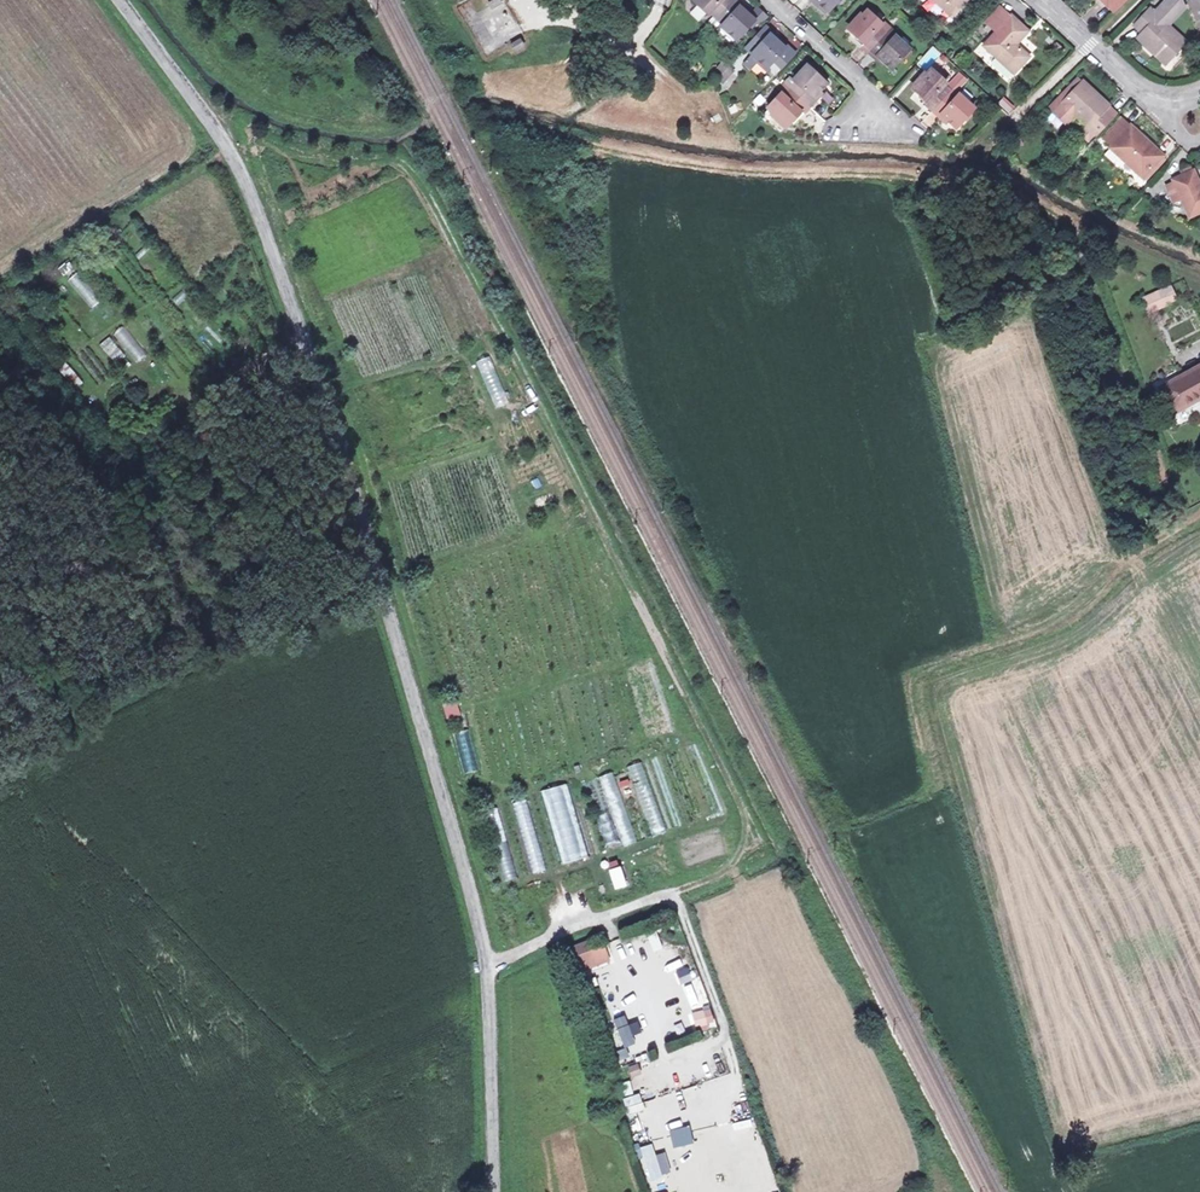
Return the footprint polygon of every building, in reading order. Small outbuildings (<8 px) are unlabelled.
[(758,15),(745,3),(747,0),(702,0),(712,10),(715,7),(727,18),(724,22),(739,36),(758,15)] [(954,12),(965,0),(940,0),(954,12)] [(1115,9),(1123,0),(1106,0),(1115,9)] [(1136,23),(1144,30),(1139,35),(1166,61),(1186,39),(1169,23),(1187,3),(1186,0),(1174,0),(1173,1),(1172,0),(1166,0),(1156,11),(1152,7),(1136,23)] [(1199,19),(1199,0),(1191,0),(1199,19)] [(1134,20),(1136,23),(1152,7),(1149,4),(1134,20)] [(876,54),(879,51),(895,66),(915,44),(899,30),(896,34),(881,21),(885,17),(870,5),(852,26),(866,38),(863,42),(876,54)] [(1032,29),(1015,14),(987,42),(1016,70),(1033,54),(1020,41),(1032,29)] [(757,51),(764,57),(770,63),(790,44),(776,31),(779,28),(771,22),(752,42),(760,48),(757,51)] [(518,41),(515,35),(505,40),(509,46),(518,41)] [(932,47),(915,63),(923,71),(940,54),(932,47)] [(726,73),(739,59),(728,50),(716,64),(726,73)] [(764,57),(757,51),(749,59),(756,66),(764,57)] [(791,121),(804,108),(807,111),(820,97),(816,94),(831,79),(810,59),(795,75),(800,79),(788,91),(784,87),(771,101),(791,121)] [(930,98),(927,101),(941,114),(944,111),(958,124),(977,103),(962,90),(972,78),(959,67),(949,78),(935,64),(916,85),(930,98)] [(1053,106),(1057,110),(1085,81),(1081,77),(1053,106)] [(1101,134),(1121,113),(1112,104),(1113,103),(1087,79),(1085,81),(1057,110),(1070,122),(1079,113),(1090,124),(1083,132),(1091,139),(1099,132),(1101,134)] [(1002,97),(997,104),(1010,112),(1015,105),(1002,97)] [(1120,148),(1145,172),(1165,151),(1140,128),(1138,130),(1125,117),(1107,136),(1120,147),(1120,148)] [(1165,151),(1145,172),(1148,174),(1168,153),(1165,151)] [(1183,195),(1190,212),(1199,208),(1199,174),(1197,166),(1175,175),(1176,178),(1169,182),(1175,198),(1183,195)] [(80,271),(70,277),(92,310),(101,304),(80,271)] [(1166,292),(1174,288),(1169,279),(1141,292),(1148,308),(1169,298),(1166,292)] [(134,364),(146,357),(128,324),(117,330),(134,364)] [(100,343),(114,364),(125,357),(110,336),(100,343)] [(1199,392),(1199,358),(1160,380),(1175,406),(1199,392)] [(65,361),(57,368),(76,389),(83,382),(65,361)] [(111,441),(114,447),(128,439),(125,433),(111,441)] [(130,443),(128,439),(114,447),(116,451),(130,443)] [(442,704),(446,719),(460,715),(456,700),(442,704)] [(626,767),(612,772),(637,843),(651,838),(626,767)] [(599,777),(584,782),(608,853),(623,848),(599,777)] [(567,785),(541,793),(562,864),(588,857),(567,785)] [(526,800),(512,804),(531,875),(546,871),(526,800)] [(498,807),(483,812),(503,883),(518,878),(498,807)] [(621,865),(609,869),(615,890),(628,886),(621,865)] [(589,944),(586,935),(569,941),(572,951),(589,944)] [(681,960),(688,958),(685,944),(678,945),(681,960)] [(675,945),(658,951),(665,969),(682,962),(675,945)] [(689,966),(675,969),(678,984),(692,981),(689,966)] [(701,1004),(687,1007),(691,1022),(704,1019),(701,1004)] [(632,1054),(644,1050),(641,1043),(629,1047),(632,1054)] [(618,1083),(622,1096),(632,1093),(629,1080),(618,1083)] [(639,1093),(623,1098),(626,1109),(642,1104),(639,1093)] [(669,1130),(673,1147),(693,1142),(689,1125),(669,1130)] [(758,1155),(765,1152),(759,1138),(752,1141),(758,1155)] [(670,1173),(664,1152),(655,1155),(652,1144),(640,1147),(650,1179),(670,1173)]
